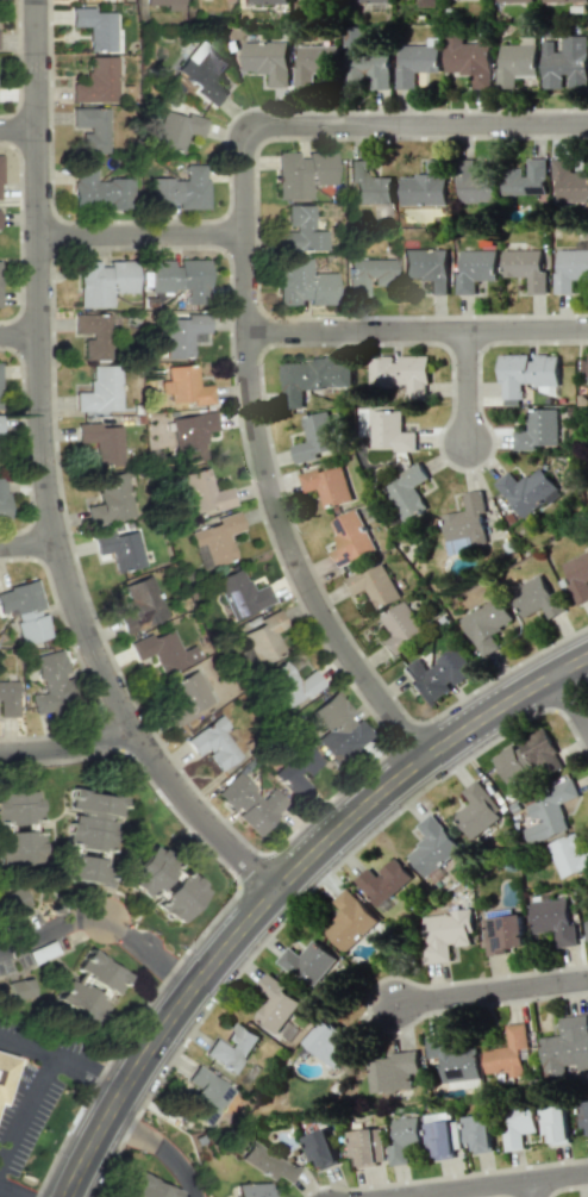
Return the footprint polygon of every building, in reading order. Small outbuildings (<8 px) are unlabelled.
[(166,5),(166,11),(183,10),(182,0),(143,0),(144,6),(166,5)] [(71,27),(88,27),(88,51),(120,51),(121,10),(71,10),(71,27)] [(492,44),(463,44),(463,36),(445,37),(446,73),(473,73),(473,86),(492,86),(492,44)] [(501,44),(500,67),(496,67),(496,88),(515,88),(516,77),(536,78),(537,37),(522,36),(521,44),(501,44)] [(542,88),(562,88),(562,75),(568,75),(568,85),(587,85),(587,36),(563,36),(562,52),(555,52),(555,41),(542,41),(542,88)] [(229,62),(200,39),(174,72),(215,104),(225,92),(213,83),(229,62)] [(243,41),(243,72),(270,72),(270,87),(288,87),(289,42),(243,41)] [(436,72),(436,45),(401,44),(400,65),(396,65),(396,86),(414,86),(414,72),(436,72)] [(337,73),(337,46),(295,46),(295,90),(313,90),(313,73),(337,73)] [(388,53),(344,55),(345,82),(371,81),(371,89),(390,89),(388,53)] [(117,57),(87,56),(87,85),(71,85),(71,102),(116,103),(116,77),(117,77),(117,57)] [(80,153),(108,153),(110,109),(72,107),(71,130),(81,130),(80,153)] [(201,138),(206,120),(162,109),(153,146),(181,153),(186,134),(201,138)] [(276,153),(277,200),(310,200),(310,185),(335,184),(334,153),(298,154),(298,152),(276,153)] [(547,158),(526,158),(526,168),(503,168),(502,194),(547,195),(547,158)] [(392,176),(367,177),(367,160),(348,160),(348,183),(353,182),(353,204),(392,203),(392,176)] [(207,209),(207,164),(184,164),(184,179),(147,179),(147,210),(174,210),(174,209),(207,209)] [(553,165),(552,202),(587,203),(587,166),(553,165)] [(95,166),(73,166),(73,206),(132,206),(132,179),(95,179),(95,166)] [(459,202),(494,202),(493,173),(459,173),(459,202)] [(400,175),(401,205),(446,204),(446,174),(400,175)] [(277,251),(328,251),(328,231),(313,231),(313,205),(286,205),(286,231),(277,230),(277,251)] [(401,250),(402,279),(428,279),(428,295),(447,295),(446,249),(401,250)] [(475,294),(474,280),(497,280),(496,250),(459,250),(460,263),(455,263),(455,294),(475,294)] [(526,277),(527,293),(548,293),(547,250),(501,250),(502,277),(526,277)] [(558,273),(553,273),(554,294),(572,294),(572,280),(587,280),(587,250),(557,250),(558,273)] [(335,273),(311,273),(311,258),(277,259),(278,304),(310,304),(310,305),(335,304),(335,273)] [(371,295),(370,286),(385,286),(384,280),(394,279),(393,259),(347,260),(348,296),(371,295)] [(185,304),(203,304),(203,290),(208,290),(207,260),(175,260),(175,261),(148,261),(149,292),(185,291),(185,304)] [(136,293),(135,263),(98,263),(98,262),(78,262),(78,308),(112,307),(111,293),(136,293)] [(164,358),(191,358),(192,333),(208,333),(208,314),(185,314),(184,319),(164,319),(164,358)] [(82,360),(109,360),(109,315),(73,315),(73,336),(83,337),(82,360)] [(499,355),(500,399),(522,399),(522,385),(558,385),(558,354),(532,355),(531,355),(499,355)] [(428,357),(370,356),(369,386),(406,386),(406,400),(427,400),(428,357)] [(281,361),(282,408),(305,408),(304,389),(351,388),(351,362),(335,363),(335,360),(281,361)] [(196,364),(165,366),(166,381),(159,381),(160,394),(169,393),(169,404),(212,402),(211,385),(197,385),(196,364)] [(74,412),(120,412),(119,366),(89,366),(89,393),(74,393),(74,412)] [(295,463),(319,459),(317,453),(337,449),(329,410),(302,416),(307,441),(291,445),(295,463)] [(371,411),(372,447),(394,446),(394,452),(416,451),(415,431),(401,432),(401,410),(371,411)] [(513,450),(534,450),(534,446),(557,445),(556,410),(527,410),(528,431),(512,431),(513,450)] [(170,418),(176,462),(205,458),(202,433),(217,431),(214,412),(170,418)] [(94,466),(121,465),(120,424),(76,425),(76,443),(94,442),(94,466)] [(400,519),(425,506),(414,486),(427,478),(418,462),(398,473),(401,478),(383,487),(400,519)] [(298,474),(304,493),(318,489),(324,508),(353,500),(343,465),(320,472),(319,468),(298,474)] [(508,471),(493,483),(524,519),(558,490),(538,466),(518,483),(508,471)] [(180,474),(190,514),(211,509),(211,511),(234,505),(229,487),(213,491),(206,468),(180,474)] [(88,525),(132,517),(124,472),(94,477),(99,504),(84,507),(88,525)] [(442,514),(447,552),(488,546),(480,491),(462,493),(465,510),(442,514)] [(327,552),(335,569),(376,549),(356,509),(329,522),(340,546),(327,552)] [(188,532),(199,569),(234,559),(227,534),(242,530),(236,512),(215,518),(216,524),(188,532)] [(91,536),(95,555),(110,552),(113,572),(142,567),(135,529),(91,536)] [(577,604),(587,599),(587,581),(587,579),(587,551),(560,562),(577,604)] [(342,579),(350,596),(368,589),(377,609),(400,599),(383,560),(342,579)] [(214,578),(232,620),(272,602),(265,585),(250,591),(240,567),(214,578)] [(123,634),(165,620),(150,575),(121,585),(130,612),(117,616),(123,634)] [(510,590),(522,617),(542,608),(547,619),(566,610),(557,592),(550,595),(542,576),(510,590)] [(51,637),(45,614),(44,614),(36,580),(0,589),(0,615),(13,612),(21,645),(51,637)] [(482,657),(496,649),(488,635),(513,620),(498,595),(459,618),(482,657)] [(380,614),(390,637),(381,641),(387,655),(424,639),(407,602),(380,614)] [(239,631),(246,648),(238,652),(246,671),(283,654),(274,632),(285,627),(279,613),(239,631)] [(130,641),(136,660),(154,654),(161,673),(192,662),(187,648),(180,651),(172,629),(151,636),(150,634),(130,641)] [(400,670),(425,705),(452,685),(453,686),(473,672),(453,646),(426,665),(419,655),(400,670)] [(31,657),(41,692),(28,695),(33,716),(75,705),(59,650),(31,657)] [(296,680),(284,661),(263,674),(284,709),(323,685),(313,669),(296,680)] [(221,702),(205,665),(162,684),(171,704),(164,707),(172,724),(221,702)] [(17,717),(17,680),(0,681),(0,718),(17,717)] [(353,714),(335,691),(309,711),(325,732),(315,739),(334,762),(368,735),(352,714),(353,714)] [(195,756),(204,750),(219,772),(240,758),(222,730),(227,726),(220,715),(184,739),(195,756)] [(491,755),(506,784),(539,768),(543,775),(561,767),(543,730),(491,755)] [(311,785),(305,778),(323,762),(304,742),(270,773),(295,800),(311,785)] [(216,792),(256,835),(288,805),(272,789),(261,798),(237,773),(216,792)] [(469,802),(453,815),(471,839),(503,815),(477,780),(461,792),(469,802)] [(559,802),(578,797),(574,783),(525,798),(532,823),(523,826),(528,843),(568,832),(559,802)] [(121,796),(69,790),(66,811),(69,811),(64,847),(108,853),(112,818),(119,819),(121,796)] [(28,824),(28,819),(37,819),(36,792),(0,793),(0,825),(28,824)] [(416,826),(426,837),(405,855),(425,878),(460,847),(430,813),(416,826)] [(0,833),(0,865),(41,863),(40,831),(0,833)] [(549,842),(560,878),(587,870),(587,858),(581,833),(549,842)] [(170,872),(162,866),(168,859),(151,845),(122,879),(147,900),(170,872)] [(106,886),(110,860),(59,853),(56,879),(106,886)] [(369,868),(355,878),(373,906),(412,880),(397,858),(373,874),(369,868)] [(153,905),(178,925),(207,890),(183,869),(153,905)] [(30,906),(21,887),(5,895),(14,914),(30,906)] [(343,912),(324,930),(344,952),(377,920),(346,888),(332,901),(343,912)] [(533,933),(555,931),(556,947),(575,945),(570,898),(530,902),(533,933)] [(450,961),(448,946),(470,944),(469,933),(473,932),(471,909),(420,915),(426,964),(450,961)] [(484,917),(486,955),(507,954),(507,948),(524,947),(522,915),(484,917)] [(277,960),(313,990),(337,960),(313,939),(299,955),(288,947),(277,960)] [(113,996),(126,975),(86,950),(73,971),(113,996)] [(6,982),(10,1001),(34,996),(30,977),(6,982)] [(53,999),(93,1024),(106,1004),(66,979),(53,999)] [(288,1019),(300,1006),(280,987),(253,1017),(283,1044),(297,1028),(288,1019)] [(544,1078),(565,1076),(564,1068),(587,1066),(587,1014),(559,1017),(561,1035),(540,1038),(544,1078)] [(203,1057),(237,1074),(257,1033),(235,1022),(225,1042),(213,1037),(203,1057)] [(523,1076),(520,1050),(528,1049),(525,1022),(506,1024),(508,1047),(483,1049),(485,1074),(508,1071),(509,1077),(523,1076)] [(477,1045),(459,1047),(457,1036),(426,1038),(428,1058),(440,1057),(442,1082),(480,1078),(477,1045)] [(373,1093),(412,1089),(410,1073),(419,1072),(417,1049),(388,1053),(388,1059),(370,1061),(373,1093)] [(1,1105),(15,1059),(0,1054),(0,1105),(1,1105)] [(209,1128),(234,1089),(196,1065),(186,1081),(197,1088),(183,1111),(209,1128)] [(579,1102),(579,1128),(587,1128),(587,1102),(579,1102)] [(504,1149),(524,1148),(523,1133),(536,1132),(535,1103),(509,1104),(511,1130),(504,1131),(504,1149)] [(542,1107),(543,1134),(551,1134),(552,1144),(569,1143),(567,1106),(542,1107)] [(455,1158),(454,1149),(461,1148),(457,1120),(451,1122),(450,1111),(423,1115),(428,1149),(435,1148),(436,1160),(455,1158)] [(465,1143),(472,1142),(474,1154),(494,1150),(488,1113),(461,1118),(465,1143)] [(390,1166),(409,1164),(407,1146),(421,1144),(418,1116),(392,1119),(395,1144),(387,1145),(390,1166)] [(317,1159),(320,1169),(337,1164),(327,1128),(301,1136),(309,1162),(317,1159)] [(358,1157),(358,1165),(384,1164),(382,1128),(347,1130),(348,1157),(358,1157)] [(272,1181),(276,1175),(289,1184),(299,1168),(253,1138),(239,1159),(272,1181)] [(132,1173),(122,1196),(172,1196),(175,1190),(132,1173)] [(236,1196),(272,1196),(271,1183),(236,1184),(236,1196)]
